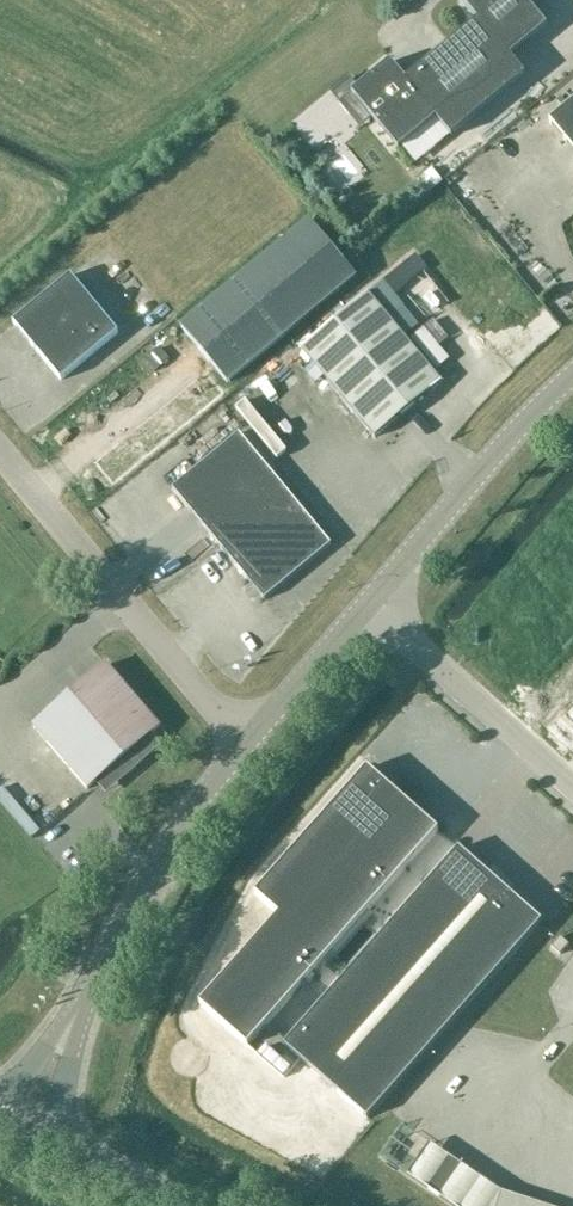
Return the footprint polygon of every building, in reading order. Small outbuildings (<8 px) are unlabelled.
[(452,137),(526,76),(511,58),(547,27),(525,0),(466,0),(464,2),(479,20),(406,81),(390,63),(354,93),(400,149),(437,119),(452,137)] [(572,25),(530,52),(544,73),(572,54),(572,26),(572,25)] [(312,87),(321,98),(337,86),(328,75),(312,87)] [(550,122),(572,150),(572,103),(550,122)] [(182,329),(228,384),(356,277),(310,222),(182,329)] [(71,276),(14,324),(61,381),(119,334),(71,276)] [(369,294),(302,350),(376,438),(442,383),(369,294)] [(239,434),(173,489),(265,600),(274,586),(316,551),(331,545),(239,434)] [(35,729),(88,791),(99,781),(108,781),(117,779),(126,776),(133,770),(140,763),(145,755),(148,747),(149,738),(160,728),(107,666),(35,729)] [(563,728),(572,738),(572,718),(563,728)] [(368,769),(256,895),(279,915),(200,1004),(247,1047),(439,831),(368,769)] [(459,849),(285,1046),(368,1120),(542,922),(459,849)] [(561,937),(552,947),(561,955),(570,945),(561,937)] [(409,1176),(454,1205),(541,1205),(501,1193),(430,1145),(409,1176)]
